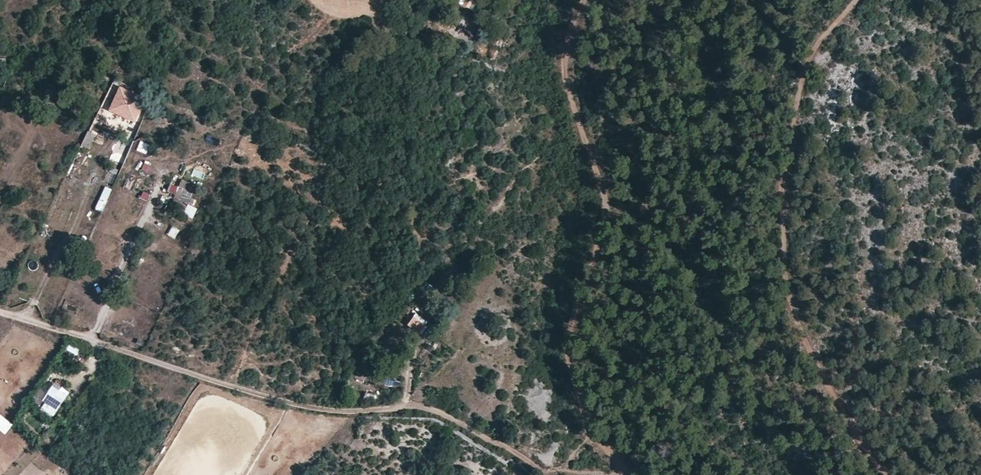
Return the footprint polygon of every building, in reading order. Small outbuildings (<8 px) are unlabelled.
[(119,92),(123,82),(119,80),(114,78),(108,90),(118,95),(119,92)] [(119,92),(118,95),(111,110),(118,113),(125,116),(131,118),(134,120),(142,104),(137,101),(138,96),(129,91),(127,95),(119,92)] [(82,142),(81,145),(89,149),(96,134),(88,130),(86,134),(82,142)] [(77,139),(82,142),(86,134),(80,131),(77,139)] [(124,166),(133,144),(118,137),(109,159),(124,166)] [(134,155),(131,163),(138,166),(142,159),(134,155)] [(54,157),(51,167),(57,169),(60,158),(54,157)] [(187,180),(184,179),(179,190),(176,196),(189,202),(192,196),(197,185),(187,180)] [(102,211),(112,188),(106,186),(96,208),(102,211)] [(192,196),(189,202),(195,205),(198,199),(192,196)] [(186,212),(189,205),(176,198),(172,206),(186,212)] [(192,242),(194,230),(170,224),(167,236),(192,242)] [(425,325),(418,319),(421,316),(416,312),(408,324),(419,332),(422,329),(425,325)] [(39,406),(53,415),(67,395),(53,385),(49,392),(41,403),(39,406)] [(34,398),(41,403),(49,392),(42,387),(34,398)] [(5,434),(13,425),(0,414),(0,430),(5,434)]
